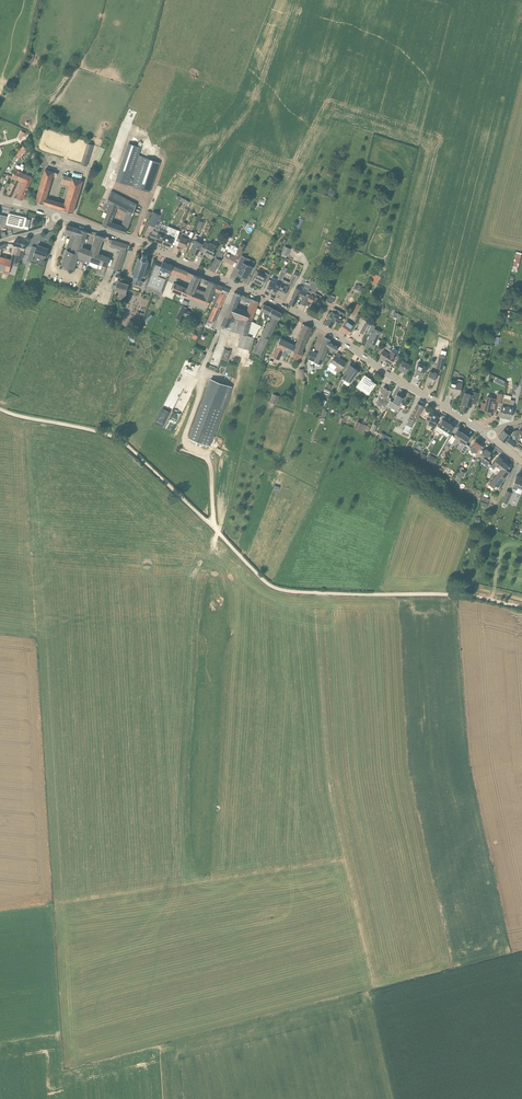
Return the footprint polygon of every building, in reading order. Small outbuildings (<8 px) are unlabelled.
[(88,143),(84,154),(81,164),(87,166),(90,155),(93,145),(88,143)] [(116,180),(139,188),(150,192),(160,162),(139,155),(141,147),(129,143),(116,180)] [(23,146),(16,156),(19,158),(26,148),(23,146)] [(12,176),(18,179),(21,173),(23,168),(17,165),(12,176)] [(67,211),(73,213),(82,181),(63,175),(61,183),(70,186),(63,204),(45,198),(52,175),(56,176),(57,173),(45,170),(36,201),(63,210),(67,211)] [(16,199),(23,200),(29,186),(32,178),(21,173),(18,179),(24,182),(16,199)] [(126,233),(128,227),(132,216),(136,204),(111,191),(103,209),(108,212),(102,225),(113,229),(126,233)] [(155,226),(157,221),(160,214),(153,212),(149,224),(155,226)] [(2,225),(1,226),(6,227),(6,225),(20,228),(24,229),(25,227),(25,226),(29,227),(31,220),(27,219),(27,217),(19,216),(18,217),(15,216),(15,215),(9,213),(8,216),(4,215),(0,215),(0,216),(0,225),(2,225)] [(295,228),(301,229),(304,219),(299,217),(295,228)] [(89,264),(90,261),(94,249),(92,249),(92,251),(81,247),(87,232),(76,228),(67,225),(64,234),(71,236),(66,251),(67,251),(61,265),(74,269),(77,260),(89,264)] [(167,226),(166,229),(167,230),(162,243),(170,246),(173,239),(175,233),(170,231),(171,227),(167,226)] [(155,240),(162,243),(167,230),(166,229),(165,231),(160,228),(157,236),(155,240)] [(189,235),(188,234),(183,232),(182,235),(179,234),(176,241),(177,240),(179,241),(178,245),(184,247),(185,245),(189,246),(191,238),(193,232),(191,232),(189,235)] [(99,253),(103,240),(104,237),(103,237),(96,235),(92,249),(94,249),(90,261),(99,264),(96,272),(104,275),(106,267),(110,257),(99,253)] [(121,249),(126,251),(128,245),(118,242),(118,241),(112,240),(110,246),(121,249)] [(202,250),(206,242),(202,240),(201,242),(195,240),(190,251),(191,251),(191,252),(193,253),(193,252),(197,254),(200,249),(202,250)] [(17,262),(18,259),(21,249),(24,250),(26,244),(21,243),(14,241),(13,247),(15,247),(13,253),(12,260),(11,265),(17,267),(19,262),(17,262)] [(214,251),(217,245),(209,242),(209,243),(206,242),(202,250),(205,251),(205,252),(209,254),(208,257),(212,259),(215,252),(214,251)] [(223,260),(232,265),(236,257),(239,258),(246,245),(242,243),(239,248),(231,244),(229,248),(223,260)] [(27,259),(32,261),(34,255),(45,259),(49,249),(47,248),(39,246),(39,245),(38,245),(37,247),(32,246),(27,259)] [(214,272),(221,259),(224,253),(220,251),(214,261),(210,269),(214,272)] [(517,272),(521,253),(516,252),(511,271),(517,272)] [(146,255),(143,254),(142,253),(142,254),(141,258),(139,258),(138,256),(138,257),(138,258),(137,262),(136,261),(136,262),(137,262),(135,266),(134,267),(135,267),(134,271),(133,271),(133,272),(134,271),(135,271),(134,275),(133,274),(133,275),(133,276),(133,277),(134,278),(134,279),(133,283),(142,286),(143,282),(144,283),(144,282),(139,280),(140,279),(141,278),(142,278),(142,277),(141,277),(142,274),(143,274),(143,275),(144,275),(144,274),(145,270),(146,270),(146,269),(147,266),(147,265),(148,261),(149,261),(149,260),(147,260),(145,260),(146,259),(147,259),(147,258),(148,258),(147,257),(147,256),(148,255),(147,255),(146,255)] [(242,275),(241,276),(247,278),(247,276),(250,271),(252,268),(253,267),(248,264),(249,261),(245,259),(246,258),(246,257),(242,255),(236,268),(239,270),(238,273),(237,273),(242,275)] [(3,270),(0,278),(7,280),(11,265),(12,260),(6,258),(0,257),(0,270),(3,270)] [(151,268),(145,287),(148,288),(147,289),(144,288),(144,290),(160,296),(161,293),(169,271),(172,265),(163,262),(162,265),(155,262),(152,269),(151,268)] [(175,273),(186,277),(188,272),(173,266),(172,265),(169,271),(175,273)] [(371,273),(370,275),(372,276),(370,281),(375,284),(380,276),(383,270),(378,268),(375,273),(374,273),(373,274),(371,273)] [(271,280),(269,283),(267,288),(276,292),(283,279),(282,279),(285,272),(281,270),(277,279),(278,280),(277,283),(271,280)] [(258,271),(253,281),(261,285),(263,281),(267,283),(271,275),(265,272),(264,274),(258,271)] [(284,296),(288,286),(292,288),(299,273),(295,271),(290,282),(283,279),(276,292),(284,296)] [(194,289),(196,289),(199,281),(200,277),(193,274),(187,289),(174,283),(172,291),(181,295),(182,294),(191,298),(194,291),(194,289)] [(310,286),(312,287),(317,289),(318,283),(312,280),(310,286)] [(116,285),(114,290),(120,292),(118,298),(124,300),(126,293),(129,284),(118,281),(116,285)] [(208,285),(205,295),(194,291),(191,298),(188,305),(205,311),(210,300),(215,303),(217,299),(223,286),(210,281),(208,285)] [(356,283),(353,289),(361,293),(364,287),(356,283)] [(223,286),(217,299),(224,302),(230,289),(223,286)] [(308,300),(311,294),(308,293),(301,290),(296,287),(289,304),(294,306),(299,295),(304,298),(302,304),(305,306),(308,300)] [(308,293),(311,294),(314,296),(315,293),(317,289),(312,287),(310,291),(309,290),(308,293)] [(235,307),(240,295),(234,292),(224,316),(222,324),(228,326),(230,320),(234,322),(232,329),(231,331),(241,334),(238,345),(251,350),(254,340),(255,336),(252,335),(253,333),(249,332),(252,321),(254,315),(255,310),(258,302),(246,297),(244,301),(250,303),(247,312),(235,307)] [(308,300),(320,306),(323,299),(321,298),(322,296),(315,293),(314,296),(311,294),(308,300)] [(332,304),(334,299),(335,298),(328,295),(325,301),(332,304)] [(356,302),(350,312),(354,315),(360,305),(356,303),(356,302)] [(268,321),(265,328),(261,335),(260,335),(252,351),(260,354),(281,313),(264,304),(261,310),(273,315),(270,321),(268,321)] [(183,315),(185,310),(186,307),(183,306),(176,318),(180,320),(183,315)] [(345,314),(334,308),(325,324),(331,327),(335,320),(340,323),(345,314)] [(191,318),(193,312),(185,310),(183,315),(185,316),(184,320),(189,322),(191,318)] [(215,322),(217,318),(210,315),(207,322),(211,324),(213,322),(215,322)] [(352,336),(356,338),(360,341),(368,322),(363,319),(352,336)] [(347,320),(341,329),(348,334),(354,325),(347,320)] [(260,325),(252,321),(249,332),(253,333),(252,335),(255,336),(260,325)] [(365,344),(374,348),(381,332),(374,328),(375,326),(371,324),(367,334),(370,335),(369,337),(365,335),(361,344),(365,346),(365,344)] [(296,344),(304,346),(311,328),(304,325),(302,330),(296,344)] [(141,327),(138,338),(143,339),(146,329),(141,327)] [(336,352),(339,347),(330,342),(330,340),(324,337),(318,353),(311,351),(308,359),(321,364),(328,347),(336,352)] [(298,360),(299,361),(302,355),(303,355),(302,350),(304,346),(296,344),(295,346),(280,339),(271,356),(279,360),(281,355),(283,350),(287,352),(291,353),(292,351),(294,352),(295,352),(293,358),(294,359),(293,360),(294,361),(296,362),(297,362),(298,360)] [(391,351),(391,350),(385,347),(379,356),(385,360),(391,351)] [(228,361),(231,350),(225,348),(222,359),(228,361)] [(385,360),(391,363),(394,358),(397,360),(399,355),(391,350),(391,351),(385,360)] [(439,354),(436,368),(442,370),(446,351),(441,350),(440,354),(439,354)] [(341,355),(338,352),(330,362),(328,365),(334,369),(338,372),(346,362),(339,358),(341,355)] [(402,360),(399,368),(406,372),(411,364),(402,360)] [(429,366),(428,366),(426,365),(425,366),(418,363),(414,375),(420,378),(423,372),(426,373),(429,366)] [(351,383),(359,371),(350,365),(345,371),(347,372),(343,378),(351,383)] [(432,385),(434,380),(437,373),(434,371),(433,372),(430,371),(425,381),(432,385)] [(369,378),(365,375),(357,386),(361,389),(363,386),(370,391),(375,384),(368,379),(369,378)] [(504,385),(506,381),(497,376),(495,381),(504,385)] [(209,377),(190,438),(213,445),(232,385),(209,377)] [(448,394),(453,395),(454,393),(459,394),(463,382),(462,382),(463,381),(462,380),(458,379),(457,380),(456,383),(450,382),(448,394)] [(383,388),(380,394),(376,402),(381,404),(379,407),(385,410),(390,401),(387,400),(390,391),(387,389),(386,390),(383,388)] [(465,393),(462,404),(471,406),(472,401),(476,401),(478,393),(473,392),(472,395),(465,393)] [(482,403),(481,409),(484,409),(484,410),(493,413),(496,402),(500,403),(502,394),(498,393),(496,399),(487,397),(485,403),(482,403)] [(276,404),(279,396),(273,394),(270,402),(276,404)] [(398,412),(402,403),(401,402),(403,397),(397,394),(391,405),(397,408),(396,411),(398,412)] [(502,405),(499,416),(510,418),(513,408),(514,401),(503,398),(502,405)] [(423,406),(417,403),(412,414),(411,415),(418,418),(423,406)] [(165,404),(156,422),(164,426),(173,408),(165,404)] [(437,416),(433,414),(431,418),(430,418),(428,423),(427,424),(432,426),(430,429),(433,431),(437,423),(435,423),(438,418),(436,417),(436,416),(437,416)] [(418,418),(411,415),(403,431),(403,432),(402,434),(407,437),(408,434),(410,435),(414,427),(412,426),(414,421),(416,421),(418,418)] [(438,425),(438,426),(435,430),(441,434),(444,429),(448,423),(443,419),(438,425)] [(354,428),(358,431),(362,423),(357,421),(354,428)] [(454,427),(451,425),(448,423),(444,429),(450,434),(454,427)] [(452,443),(453,441),(457,444),(459,440),(464,433),(458,429),(453,436),(452,435),(450,438),(448,441),(446,445),(448,446),(450,442),(452,443)] [(512,432),(508,429),(504,430),(498,437),(509,446),(513,448),(516,445),(507,438),(512,432)] [(519,430),(513,431),(514,439),(516,441),(518,441),(521,437),(521,429),(519,430)] [(465,444),(470,437),(464,433),(459,440),(465,444)] [(484,446),(481,444),(480,445),(475,441),(468,451),(474,455),(479,449),(481,451),(484,446)] [(465,444),(460,451),(464,454),(469,446),(465,444)] [(481,460),(487,465),(489,461),(488,460),(491,456),(489,455),(491,452),(485,449),(483,452),(485,454),(481,460)] [(494,468),(491,471),(494,473),(496,470),(503,461),(497,457),(491,466),(494,468)] [(496,470),(505,477),(509,472),(506,469),(508,466),(503,461),(496,470)] [(489,484),(494,488),(496,485),(498,486),(505,477),(496,470),(494,473),(496,474),(491,481),(489,484)] [(520,479),(516,477),(512,487),(513,488),(516,489),(515,491),(515,492),(521,494),(521,491),(521,478),(520,479)]
